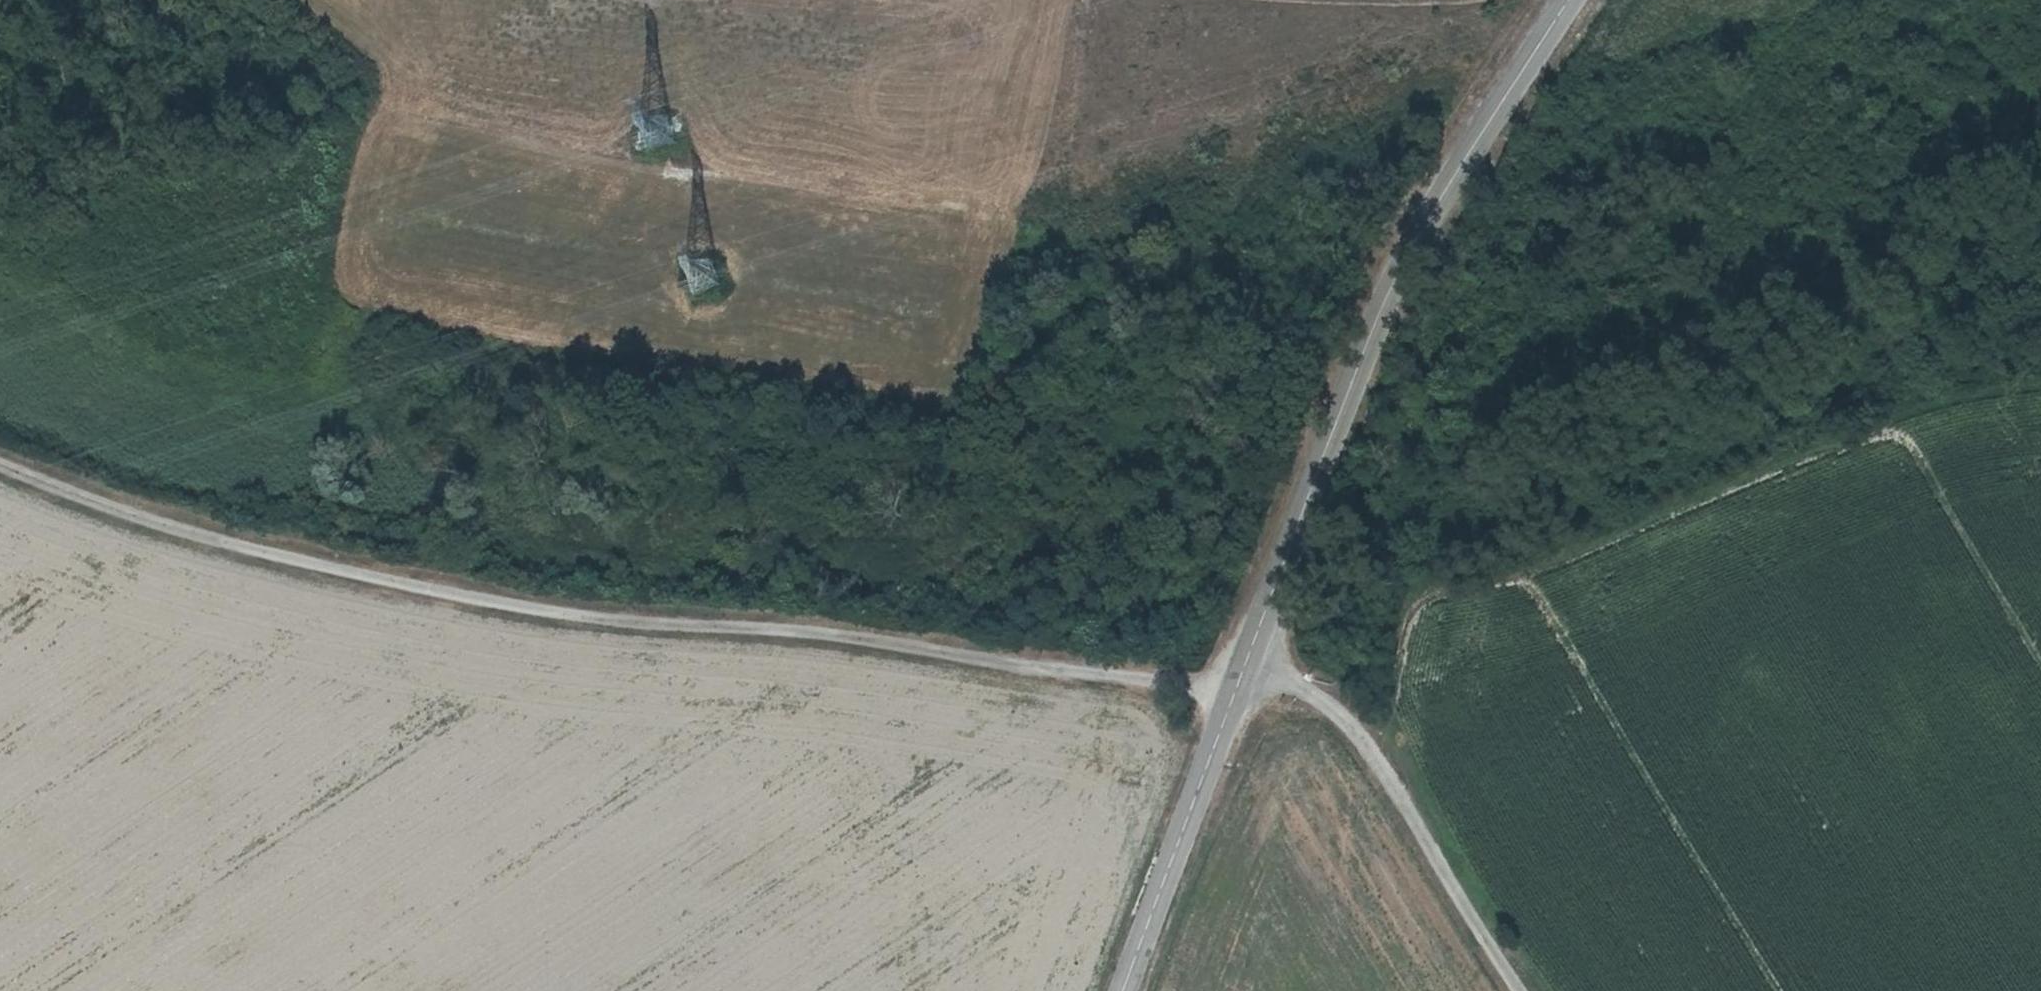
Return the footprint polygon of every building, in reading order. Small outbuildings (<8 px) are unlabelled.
[(713,255),(679,263),(686,295),(720,287),(713,255)]
